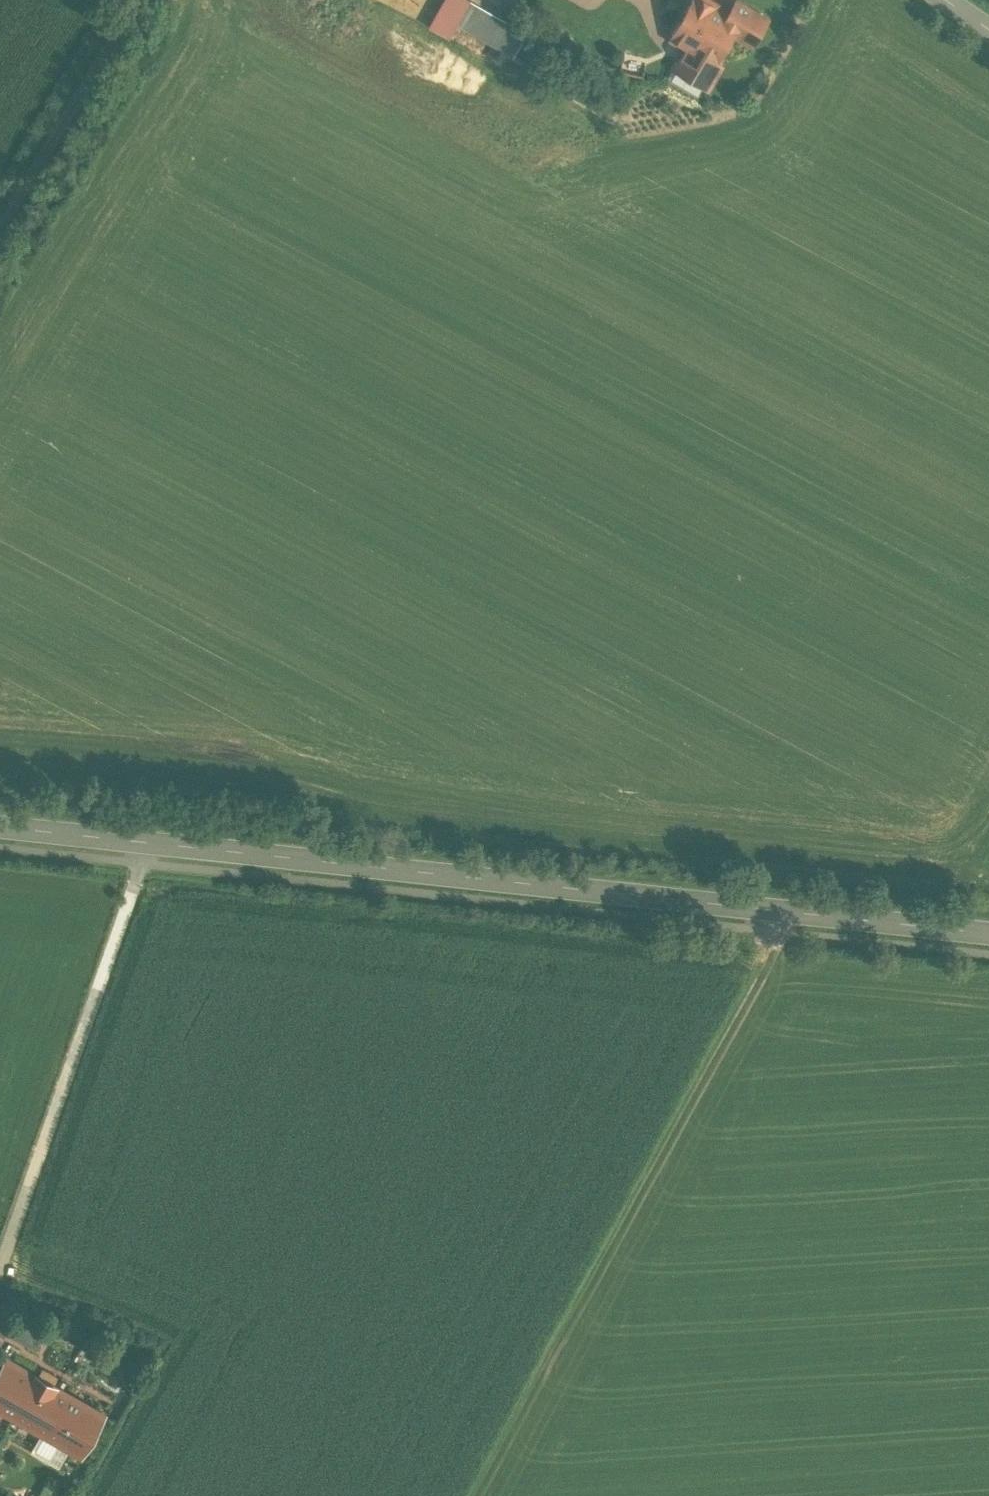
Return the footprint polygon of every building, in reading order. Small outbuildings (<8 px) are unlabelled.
[(689,1),(667,43),(682,50),(668,76),(710,98),(725,68),(712,61),(725,37),(750,51),(770,13),(745,0),(724,0),(716,15),(689,1)] [(6,1356),(0,1367),(0,1417),(78,1460),(105,1410),(6,1356)]
